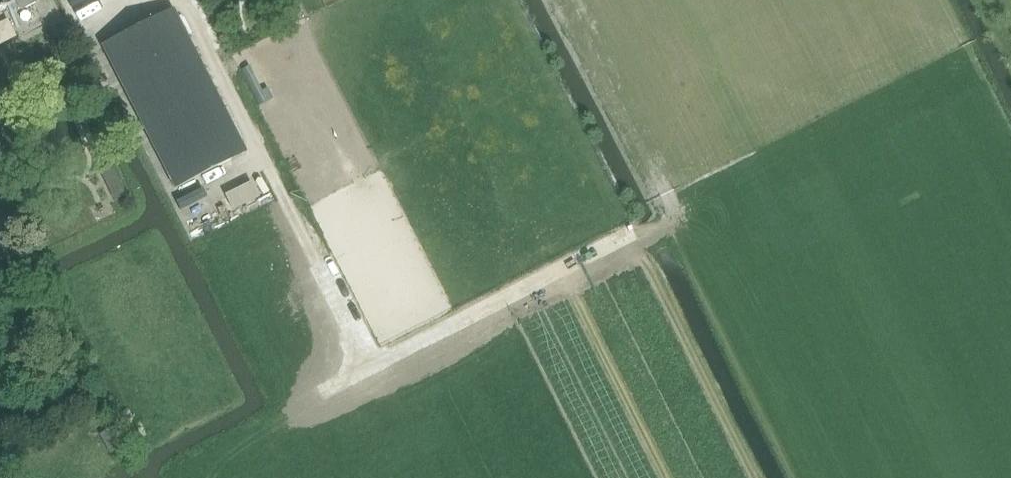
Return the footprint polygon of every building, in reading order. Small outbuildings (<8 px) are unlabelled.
[(15,5),(17,9),(22,11),(35,4),(36,0),(0,0),(0,12),(15,5)] [(101,46),(174,190),(246,152),(173,9),(101,46)] [(100,433),(110,453),(125,445),(115,426),(100,433)]
